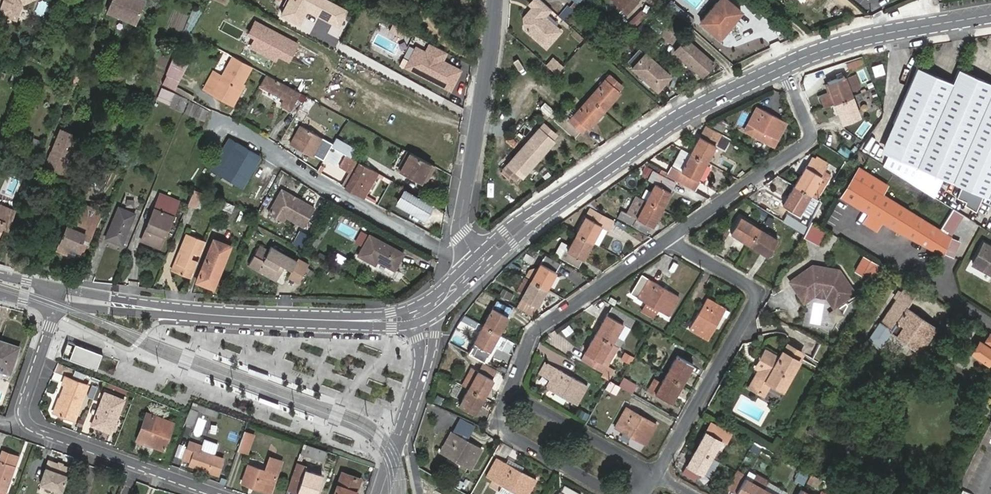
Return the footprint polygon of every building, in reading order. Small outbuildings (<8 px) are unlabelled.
[(0,9),(0,13),(16,19),(22,2),(26,0),(3,0),(0,9)] [(144,0),(111,0),(106,11),(135,22),(144,0)] [(298,22),(305,9),(339,26),(348,8),(331,0),(289,0),(282,14),(298,22)] [(542,0),(531,0),(529,2),(532,5),(534,7),(531,11),(528,11),(523,16),(524,26),(546,46),(560,29),(544,15),(551,7),(542,0)] [(637,1),(637,0),(614,0),(626,12),(637,1)] [(741,10),(729,0),(720,0),(702,21),(719,36),(741,10)] [(299,42),(257,21),(251,33),(258,36),(253,46),(277,58),(280,54),(291,59),(299,42)] [(702,75),(714,62),(689,40),(683,46),(681,44),(675,51),(702,75)] [(448,52),(432,43),(427,52),(420,48),(413,61),(432,71),(429,77),(452,90),(462,70),(444,61),(448,52)] [(628,60),(634,65),(645,53),(639,48),(628,60)] [(657,89),(671,74),(646,52),(645,53),(634,65),(633,66),(657,89)] [(252,65),(234,55),(222,74),(215,70),(205,87),(214,92),(216,88),(234,97),(243,81),(252,65)] [(187,63),(173,56),(166,74),(180,81),(187,63)] [(557,74),(564,66),(553,56),(546,64),(557,74)] [(865,65),(862,58),(847,64),(850,71),(865,65)] [(990,124),(990,82),(980,76),(957,66),(951,79),(940,74),(917,63),(891,117),(897,120),(885,146),(962,183),(990,124)] [(884,73),(882,64),(874,67),(876,76),(884,73)] [(138,71),(129,67),(124,80),(132,83),(138,71)] [(301,92),(266,73),(260,83),(285,97),(282,103),(292,109),(301,92)] [(618,91),(623,85),(610,74),(569,119),(582,132),(587,127),(589,128),(620,92),(618,91)] [(859,88),(854,75),(846,79),(849,88),(851,92),(859,88)] [(822,107),(836,103),(852,96),(851,92),(849,88),(846,79),(845,77),(828,83),(831,91),(828,92),(818,96),(822,107)] [(246,83),(243,81),(234,97),(216,88),(214,92),(234,103),(246,83)] [(170,105),(174,93),(162,88),(157,99),(170,105)] [(174,93),(170,105),(182,110),(187,99),(174,93)] [(852,96),(836,103),(843,123),(860,117),(852,96)] [(184,112),(204,121),(209,109),(189,100),(184,112)] [(546,102),(540,108),(548,116),(554,110),(546,102)] [(774,145),(786,122),(758,106),(745,129),(774,145)] [(310,130),(315,121),(308,117),(303,126),(310,130)] [(552,138),(556,134),(544,123),(503,168),(516,180),(521,175),(522,176),(554,140),(552,138)] [(962,183),(956,195),(966,199),(964,202),(979,209),(986,193),(990,195),(990,124),(962,183)] [(707,125),(692,153),(708,162),(717,146),(726,150),(732,139),(707,125)] [(316,156),(325,138),(310,130),(303,126),(294,143),(316,156)] [(45,164),(66,173),(80,136),(60,128),(45,164)] [(7,137),(4,146),(13,150),(17,138),(7,137)] [(232,139),(229,143),(227,147),(219,161),(248,177),(261,155),(232,139)] [(847,158),(852,152),(843,144),(838,150),(847,158)] [(682,148),(672,166),(682,171),(692,153),(682,148)] [(425,184),(429,175),(426,173),(432,163),(410,151),(401,170),(425,184)] [(708,162),(692,153),(682,171),(672,166),(667,175),(693,188),(708,162)] [(346,186),(364,196),(378,171),(347,154),(340,165),(350,171),(353,173),(346,186)] [(796,186),(811,195),(829,166),(826,165),(828,162),(818,157),(817,158),(814,157),(796,186)] [(871,160),(868,165),(879,171),(882,166),(871,160)] [(248,177),(219,161),(214,170),(225,176),(224,178),(233,183),(234,181),(243,186),(248,177)] [(429,175),(435,165),(432,163),(426,173),(429,175)] [(887,186),(860,168),(843,196),(870,213),(865,222),(877,229),(882,221),(924,244),(930,247),(942,251),(949,236),(882,194),(887,186)] [(346,186),(353,173),(350,171),(343,184),(346,186)] [(657,183),(647,200),(662,208),(677,182),(653,171),(648,179),(657,183)] [(800,213),(811,195),(796,186),(784,204),(800,213)] [(202,191),(193,188),(187,203),(195,206),(202,191)] [(434,204),(407,188),(400,201),(427,217),(434,204)] [(283,191),(271,214),(285,222),(288,218),(305,228),(316,209),(283,191)] [(161,193),(159,197),(176,204),(177,203),(170,201),(172,198),(161,193)] [(159,197),(158,200),(175,207),(176,204),(159,197)] [(175,207),(158,200),(142,239),(160,246),(175,207)] [(662,208),(647,200),(637,217),(622,210),(619,217),(633,224),(633,225),(648,233),(662,208)] [(231,212),(235,205),(226,201),(223,207),(231,212)] [(8,229),(16,210),(0,204),(0,230),(1,226),(8,229)] [(92,229),(99,211),(83,204),(76,223),(92,229)] [(106,237),(122,244),(134,214),(119,207),(106,237)] [(768,213),(758,208),(755,213),(765,219),(768,213)] [(591,210),(578,234),(592,242),(601,227),(608,230),(613,222),(591,210)] [(751,212),(746,220),(759,228),(764,220),(751,212)] [(732,233),(749,244),(759,228),(746,220),(742,217),(732,233)] [(802,222),(799,228),(804,231),(807,225),(802,222)] [(75,227),(65,223),(55,247),(74,254),(81,238),(84,230),(75,227)] [(87,241),(92,229),(76,223),(75,227),(84,230),(81,238),(87,241)] [(820,245),(827,232),(812,224),(805,237),(820,245)] [(759,228),(749,244),(767,256),(777,239),(759,228)] [(192,276),(207,239),(186,230),(178,249),(181,250),(174,269),(192,276)] [(794,230),(791,235),(798,239),(801,234),(794,230)] [(592,242),(578,234),(568,252),(566,251),(562,258),(578,266),(592,242)] [(396,269),(405,253),(372,235),(361,255),(376,263),(376,262),(377,263),(379,260),(396,269)] [(210,282),(215,283),(230,245),(213,238),(196,281),(209,286),(210,282)] [(990,273),(990,247),(983,242),(971,262),(990,273)] [(264,258),(269,250),(259,245),(255,253),(264,258)] [(303,270),(307,263),(297,257),(296,259),(271,246),(269,250),(264,258),(255,253),(249,264),(277,280),(285,266),(290,269),(293,265),(303,270)] [(181,250),(178,249),(170,268),(174,269),(181,250)] [(862,255),(850,276),(862,282),(874,261),(862,255)] [(546,256),(532,280),(547,288),(560,264),(546,256)] [(287,275),(297,281),(303,270),(293,265),(290,269),(287,275)] [(807,272),(791,283),(796,291),(799,289),(803,296),(816,288),(826,290),(836,305),(844,300),(844,299),(845,299),(843,296),(852,291),(838,270),(834,273),(832,269),(819,266),(815,269),(812,265),(806,269),(807,272)] [(789,280),(791,283),(807,272),(806,269),(789,280)] [(670,315),(680,297),(643,275),(632,293),(670,315)] [(547,288),(532,280),(518,306),(532,314),(547,288)] [(896,298),(877,327),(886,333),(889,332),(890,332),(920,352),(937,329),(937,328),(907,306),(915,295),(904,287),(901,291),(900,290),(895,297),(896,298)] [(833,307),(836,305),(826,290),(816,288),(803,296),(799,289),(796,291),(803,301),(814,294),(826,297),(833,307)] [(854,293),(852,291),(843,296),(845,299),(854,293)] [(708,338),(725,308),(709,298),(691,328),(708,338)] [(841,313),(846,302),(844,299),(844,300),(836,305),(841,313)] [(498,301),(484,325),(499,334),(509,315),(512,309),(498,301)] [(841,313),(836,305),(833,307),(829,310),(834,318),(841,313)] [(612,307),(596,334),(619,347),(623,339),(618,336),(625,325),(630,328),(635,320),(612,307)] [(484,325),(469,352),(484,360),(493,344),(503,350),(509,339),(499,334),(484,325)] [(565,336),(574,332),(570,325),(562,329),(565,336)] [(967,346),(983,357),(990,345),(990,329),(986,326),(978,337),(974,335),(967,346)] [(877,327),(869,337),(881,345),(890,332),(889,332),(886,333),(877,327)] [(619,347),(596,334),(582,359),(604,372),(619,347)] [(1,341),(0,343),(0,345),(17,351),(18,347),(1,341)] [(67,342),(64,351),(68,353),(72,345),(67,342)] [(77,343),(71,358),(98,369),(104,354),(77,343)] [(9,373),(17,351),(0,345),(0,370),(9,373)] [(760,373),(758,372),(747,390),(763,398),(770,386),(786,395),(806,359),(785,348),(781,355),(779,354),(776,359),(763,352),(757,361),(764,365),(760,373)] [(625,353),(622,360),(631,363),(634,356),(625,353)] [(677,355),(667,374),(683,384),(694,365),(677,355)] [(500,369),(484,360),(478,371),(494,379),(500,369)] [(753,369),(758,372),(760,373),(764,365),(757,361),(753,369)] [(548,362),(541,373),(552,379),(558,369),(548,362)] [(76,369),(73,374),(83,378),(86,373),(76,369)] [(577,403),(588,385),(558,369),(552,379),(547,387),(577,403)] [(478,371),(469,388),(484,396),(494,379),(478,371)] [(75,419),(89,384),(67,374),(64,382),(67,384),(56,411),(75,419)] [(683,384),(667,374),(656,393),(673,402),(683,384)] [(636,385),(624,377),(619,385),(632,392),(636,385)] [(98,386),(92,384),(88,395),(93,398),(98,386)] [(484,396),(469,388),(460,404),(475,412),(484,396)] [(116,417),(123,400),(105,393),(93,425),(106,430),(112,416),(116,417)] [(219,412),(192,402),(188,414),(185,422),(192,425),(197,411),(217,417),(219,412)] [(646,443),(656,424),(627,407),(616,427),(646,443)] [(163,450),(173,422),(147,412),(136,440),(163,450)] [(712,421),(698,446),(713,455),(722,440),(730,445),(735,435),(712,421)] [(253,435),(244,432),(238,450),(247,453),(253,435)] [(472,467),(482,448),(452,432),(441,450),(472,467)] [(200,450),(202,445),(190,441),(184,459),(190,461),(189,465),(218,475),(223,458),(215,455),(209,453),(200,450)] [(203,441),(202,445),(211,449),(209,453),(215,455),(218,446),(203,441)] [(757,453),(762,446),(754,442),(750,449),(757,453)] [(323,461),(326,452),(304,444),(300,454),(323,461)] [(713,455),(698,446),(687,464),(700,472),(703,473),(704,471),(713,455)] [(9,453),(5,463),(15,467),(19,457),(9,453)] [(721,460),(713,455),(704,471),(712,476),(721,460)] [(270,493),(281,461),(271,458),(266,471),(248,465),(242,483),(270,493)] [(487,475),(496,480),(506,463),(498,458),(487,475)] [(15,467),(5,463),(0,461),(0,493),(5,493),(15,467)] [(58,465),(48,461),(39,485),(62,493),(70,469),(62,466),(58,465)] [(302,477),(304,470),(305,467),(296,463),(293,474),(302,477)] [(536,478),(506,463),(496,480),(522,493),(527,493),(536,478)] [(700,472),(687,464),(683,471),(696,478),(700,472)] [(803,484),(810,472),(802,468),(796,479),(803,484)] [(287,490),(299,493),(315,493),(322,476),(304,470),(302,477),(293,474),(287,490)] [(360,478),(342,472),(334,493),(354,493),(360,478)] [(765,487),(740,472),(730,488),(738,493),(761,493),(765,487)] [(768,481),(765,487),(776,493),(785,493),(787,492),(768,481)] [(565,485),(561,492),(560,491),(558,493),(581,493),(565,485)]
